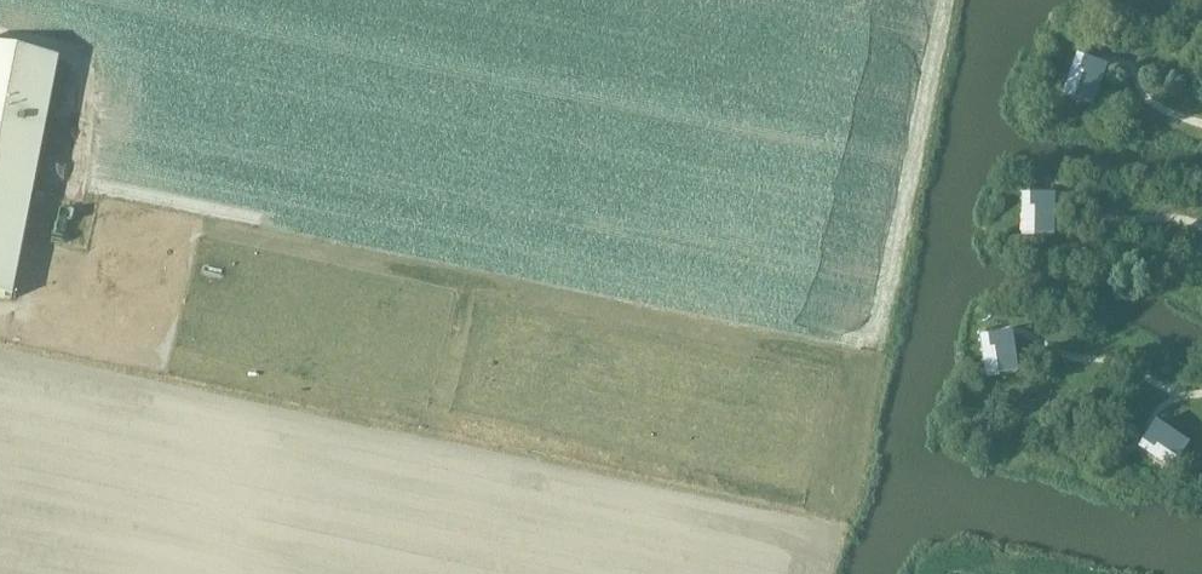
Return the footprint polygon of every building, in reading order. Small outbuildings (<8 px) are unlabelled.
[(11,302),(57,64),(0,52),(0,300),(11,302)]
